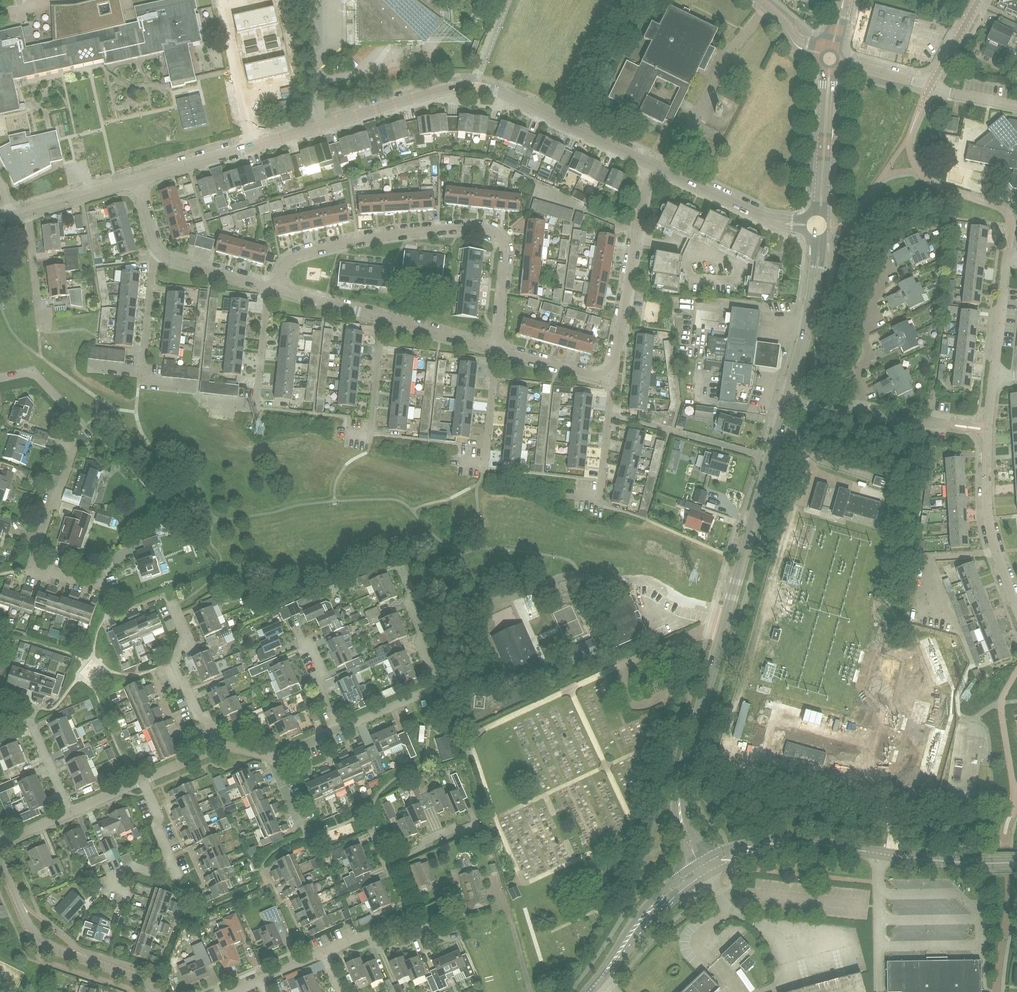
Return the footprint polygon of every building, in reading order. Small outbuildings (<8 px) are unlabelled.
[(0,32),(0,114),(21,110),(14,80),(73,67),(73,64),(103,57),(104,65),(164,52),(172,89),(186,86),(186,84),(197,82),(197,81),(193,81),(192,77),(195,76),(188,43),(192,42),(200,40),(193,11),(197,10),(195,0),(168,0),(135,7),(138,24),(140,23),(141,27),(139,28),(120,32),(119,28),(127,26),(121,0),(100,0),(84,4),(75,6),(52,6),(52,7),(55,7),(56,41),(53,41),(53,42),(60,41),(61,46),(45,50),(44,44),(26,48),(24,48),(23,44),(26,44),(22,27),(0,32)] [(439,0),(360,0),(360,41),(422,41),(424,38),(427,41),(442,24),(439,21),(441,19),(439,0)] [(1006,0),(1002,0),(1000,5),(1007,9),(1006,11),(1016,16),(1016,5),(1006,0)] [(627,60),(609,97),(631,108),(633,104),(642,108),(639,112),(664,124),(666,119),(673,123),(678,112),(670,108),(647,97),(657,76),(680,88),(677,95),(684,99),(699,69),(705,72),(715,52),(716,50),(710,47),(718,30),(689,15),(691,11),(685,8),(683,12),(670,6),(660,26),(652,22),(644,38),(652,42),(640,67),(627,60)] [(271,8),(264,10),(268,27),(279,25),(275,7),(271,8)] [(258,11),(254,12),(258,30),(268,27),(264,10),(258,11)] [(251,13),(244,14),(248,32),(258,30),(254,12),(251,13)] [(902,49),(909,19),(879,12),(872,42),(902,49)] [(238,16),(234,17),(238,34),(248,32),(244,14),(238,16)] [(1001,17),(997,25),(996,24),(989,39),(986,44),(987,46),(988,49),(994,51),(997,51),(999,49),(1001,44),(1007,47),(1006,48),(1009,49),(1002,52),(1007,65),(1016,62),(1016,61),(1016,60),(1016,59),(1016,24),(1001,17)] [(286,57),(275,60),(279,77),(286,76),(290,75),(286,57)] [(275,60),(265,62),(269,79),(273,79),(279,77),(275,60)] [(265,62),(255,64),(259,82),(266,80),(269,79),(265,62)] [(255,64),(245,66),(249,84),(253,83),(259,82),(255,64)] [(200,94),(177,100),(183,129),(207,124),(200,94)] [(454,132),(454,117),(447,117),(447,115),(433,117),(435,134),(454,132)] [(473,133),(475,117),(461,115),(460,117),(454,117),(454,132),(459,132),(467,133),(467,140),(473,141),(473,133)] [(966,159),(1014,168),(1013,173),(1005,179),(1013,188),(1016,188),(1016,121),(1010,119),(1008,121),(1004,116),(989,128),(991,131),(977,143),(977,146),(969,144),(966,159)] [(435,134),(433,117),(419,118),(419,120),(413,121),(417,142),(417,146),(426,145),(425,135),(435,134)] [(492,136),(495,122),(489,119),(489,118),(475,117),(473,133),(487,135),(492,136)] [(959,119),(951,117),(948,129),(957,131),(959,119)] [(417,142),(413,121),(406,123),(406,121),(393,125),(397,142),(405,139),(407,145),(417,142)] [(510,142),(516,126),(502,122),(502,124),(495,122),(492,136),(497,137),(510,142)] [(397,142),(393,125),(379,129),(379,131),(374,133),(382,161),(386,160),(387,159),(386,155),(385,155),(383,149),(384,149),(383,146),(391,144),(393,152),(399,150),(397,142)] [(526,155),(534,135),(528,133),(529,130),(516,126),(510,142),(519,145),(516,151),(526,155)] [(0,149),(0,157),(14,185),(52,166),(51,165),(51,162),(63,160),(62,156),(57,131),(27,138),(26,133),(9,137),(11,143),(0,149)] [(381,162),(382,161),(374,133),(368,134),(367,133),(354,136),(359,153),(371,150),(373,156),(379,154),(381,162)] [(546,156),(553,142),(541,135),(540,137),(534,135),(526,155),(531,157),(534,151),(546,156)] [(359,153),(354,136),(340,141),(341,142),(335,144),(341,165),(349,163),(347,157),(359,153)] [(559,177),(571,152),(566,149),(566,148),(553,142),(546,156),(559,162),(548,185),(554,187),(559,177)] [(341,165),(335,144),(329,146),(329,144),(316,148),(320,164),(332,161),(334,167),(341,165)] [(320,164),(316,148),(302,152),(302,154),(297,155),(301,170),(320,164)] [(583,174),(590,159),(578,153),(577,155),(571,152),(559,177),(564,180),(570,168),(583,174)] [(301,170),(297,155),(290,157),(290,156),(277,159),(283,182),(292,180),(290,173),(294,172),(296,179),(303,177),(300,170),(301,170)] [(461,157),(443,155),(442,161),(450,161),(450,164),(460,165),(461,157)] [(419,159),(422,167),(431,164),(429,157),(419,159)] [(474,167),(474,159),(465,158),(465,166),(474,167)] [(283,182),(277,159),(263,163),(264,165),(258,167),(262,182),(281,176),(283,182)] [(485,160),(474,159),(474,167),(484,168),(485,160)] [(601,183),(607,169),(602,167),(603,165),(590,159),(583,174),(601,183)] [(414,161),(405,164),(407,171),(417,168),(414,161)] [(499,173),(503,166),(494,162),(491,169),(499,173)] [(407,171),(405,164),(396,166),(398,174),(407,171)] [(511,170),(503,166),(499,173),(508,177),(511,170)] [(261,182),(262,182),(258,167),(252,168),(252,167),(238,171),(243,187),(245,193),(263,187),(261,182)] [(390,168),(381,171),(383,179),(393,176),(390,168)] [(613,172),(607,169),(601,183),(619,191),(626,176),(614,170),(613,172)] [(245,193),(243,187),(238,171),(224,175),(225,176),(219,178),(224,193),(242,188),(244,193),(245,193)] [(383,179),(381,171),(372,174),(374,181),(383,179)] [(516,172),(512,180),(521,184),(523,181),(527,184),(529,179),(525,177),(516,172)] [(352,179),(354,187),(369,183),(367,175),(352,179)] [(228,207),(224,193),(219,178),(213,180),(213,178),(199,182),(204,198),(217,195),(218,197),(215,198),(219,210),(221,215),(232,212),(230,207),(228,207)] [(332,185),(334,193),(343,190),(341,183),(332,185)] [(184,186),(188,196),(195,194),(192,184),(184,186)] [(320,197),(329,195),(327,187),(318,190),(320,197)] [(458,205),(460,189),(448,187),(446,204),(458,205)] [(161,193),(164,205),(180,200),(177,188),(161,193)] [(471,207),(472,190),(460,189),(458,205),(471,207)] [(320,197),(318,190),(308,192),(311,200),(320,197)] [(483,208),(485,191),(472,190),(471,207),(483,208)] [(495,209),(497,192),(485,191),(483,208),(495,209)] [(507,211),(509,194),(497,192),(495,209),(507,211)] [(435,193),(432,193),(422,194),(423,210),(436,210),(435,193)] [(303,194),(294,197),(295,205),(306,202),(303,194)] [(411,211),(410,194),(398,195),(399,212),(411,211)] [(423,210),(422,194),(410,194),(411,211),(423,210)] [(521,195),(509,194),(507,211),(520,212),(521,195)] [(399,212),(398,195),(385,196),(386,213),(399,212)] [(374,213),(373,196),(360,197),(361,214),(374,213)] [(386,213),(385,196),(373,196),(374,213),(386,213)] [(295,205),(294,197),(285,199),(287,207),(295,205)] [(189,201),(192,210),(199,208),(197,199),(189,201)] [(537,212),(541,200),(535,199),(531,210),(537,212)] [(184,212),(180,200),(164,205),(167,217),(184,212)] [(543,214),(546,202),(541,200),(537,212),(543,214)] [(270,204),(273,211),(282,209),(280,201),(270,204)] [(549,216),(552,204),(546,202),(543,214),(549,216)] [(716,213),(715,214),(710,212),(707,217),(698,212),(698,211),(698,210),(687,205),(686,205),(685,207),(680,204),(680,206),(675,203),(673,203),(673,205),(668,202),(657,226),(669,231),(670,228),(692,238),(695,231),(700,233),(699,235),(721,245),(720,247),(753,263),(754,261),(757,262),(754,285),(750,284),(748,297),(773,300),(774,296),(775,296),(777,294),(778,289),(779,289),(779,284),(780,284),(782,284),(784,272),(783,271),(782,271),(782,265),(767,262),(768,258),(766,257),(769,252),(769,250),(765,249),(763,250),(760,248),(764,240),(759,237),(760,236),(759,235),(749,230),(747,230),(747,232),(737,227),(735,227),(735,229),(731,226),(733,222),(728,220),(728,219),(727,217),(717,212),(716,213)] [(108,208),(111,220),(128,216),(124,204),(108,208)] [(554,217),(558,205),(552,204),(549,216),(554,217)] [(268,205),(259,207),(261,215),(270,212),(268,205)] [(348,205),(336,208),(339,225),(351,222),(348,205)] [(560,219),(564,207),(558,205),(554,217),(560,219)] [(566,221),(569,209),(564,207),(560,219),(565,220),(566,221)] [(202,217),(199,208),(192,210),(194,219),(202,217)] [(339,225),(336,208),(323,210),(327,227),(339,225)] [(254,209),(244,211),(246,219),(256,217),(254,209)] [(575,211),(569,209),(566,221),(571,222),(575,211)] [(327,227),(323,210),(311,213),(315,229),(327,227)] [(88,213),(90,226),(98,224),(96,211),(88,213)] [(237,222),(246,219),(244,211),(235,214),(237,222)] [(187,224),(184,212),(167,217),(171,228),(187,224)] [(315,229),(311,213),(299,215),(302,232),(315,229)] [(581,225),(584,215),(578,213),(574,223),(581,225)] [(76,216),(78,230),(84,229),(83,215),(76,216)] [(302,232),(299,215),(287,218),(290,234),(302,232)] [(131,228),(128,216),(111,220),(115,232),(131,228)] [(221,219),(223,226),(233,223),(230,216),(221,219)] [(290,234),(287,218),(275,220),(278,237),(290,234)] [(529,220),(528,232),(549,235),(549,232),(545,231),(546,222),(529,220)] [(571,222),(566,221),(565,220),(562,234),(571,235),(572,225),(571,225),(571,222)] [(60,238),(65,238),(64,230),(63,222),(57,223),(58,226),(44,227),(45,240),(60,238)] [(196,224),(199,234),(206,232),(204,222),(196,224)] [(100,237),(98,224),(90,226),(92,239),(100,237)] [(190,236),(187,224),(171,228),(174,240),(190,236)] [(972,226),(970,239),(988,241),(989,228),(972,226)] [(134,240),(131,228),(115,232),(118,244),(134,240)] [(574,229),(573,239),(581,240),(582,230),(574,229)] [(895,260),(928,245),(926,239),(922,241),(917,230),(907,234),(909,238),(904,240),(907,247),(892,254),(895,260)] [(544,247),(545,239),(548,240),(549,235),(528,232),(527,245),(544,247)] [(600,234),(598,246),(615,249),(617,237),(600,234)] [(229,255),(233,239),(221,235),(217,252),(229,255)] [(201,247),(204,237),(198,236),(195,246),(201,247)] [(102,249),(100,237),(92,239),(94,251),(102,249)] [(207,249),(210,239),(204,237),(201,247),(207,249)] [(61,250),(60,238),(45,240),(46,252),(61,250)] [(215,240),(210,239),(207,249),(213,251),(215,240)] [(241,258),(245,242),(233,239),(229,255),(241,258)] [(570,240),(562,239),(560,249),(568,251),(570,240)] [(986,254),(988,241),(970,239),(969,252),(986,254)] [(138,252),(134,240),(118,244),(121,257),(138,252)] [(253,262),(257,245),(245,242),(241,258),(253,262)] [(269,249),(257,245),(253,262),(265,265),(269,249)] [(542,259),(544,247),(527,245),(525,257),(542,259)] [(572,245),(570,254),(579,255),(580,246),(572,245)] [(931,250),(928,245),(895,260),(898,266),(913,259),(916,266),(931,259),(927,252),(931,250)] [(613,261),(615,249),(598,246),(596,258),(592,257),(592,258),(613,261)] [(66,257),(78,255),(80,255),(79,248),(65,250),(66,257)] [(466,248),(464,262),(484,264),(485,251),(466,248)] [(103,258),(102,249),(94,251),(95,259),(103,258)] [(567,259),(568,251),(560,249),(559,258),(567,259)] [(417,273),(419,253),(406,251),(403,271),(417,273)] [(677,279),(679,268),(681,256),(656,251),(655,256),(654,256),(652,257),(650,268),(651,270),(653,270),(652,275),(653,275),(652,282),(654,282),(653,288),(678,292),(680,280),(677,279)] [(985,266),(986,254),(969,252),(967,264),(985,266)] [(431,274),(433,255),(419,253),(417,273),(431,274)] [(577,266),(579,255),(570,254),(569,265),(577,266)] [(80,270),(78,255),(66,257),(67,266),(49,268),(50,283),(67,281),(66,272),(80,270)] [(447,256),(433,255),(431,274),(444,276),(447,256)] [(541,271),(542,259),(525,257),(524,269),(541,271)] [(611,274),(613,261),(592,258),(590,270),(594,270),(594,271),(611,274)] [(353,282),(355,264),(341,262),(339,281),(353,282)] [(482,278),(484,264),(464,262),(463,276),(482,278)] [(366,284),(368,265),(355,264),(353,282),(366,284)] [(567,265),(558,264),(557,273),(565,275),(567,265)] [(983,279),(985,266),(967,264),(966,277),(983,279)] [(380,285),(382,267),(368,265),(366,284),(380,285)] [(98,272),(97,272),(99,285),(107,283),(105,271),(105,267),(97,269),(98,272)] [(396,268),(382,267),(380,285),(393,287),(396,268)] [(540,284),(541,271),(524,269),(523,282),(540,284)] [(575,280),(576,271),(568,270),(567,279),(575,280)] [(124,271),(123,283),(140,285),(141,273),(124,271)] [(609,286),(611,274),(594,271),(592,283),(609,286)] [(564,284),(565,275),(557,273),(555,283),(564,284)] [(481,291),(482,278),(463,276),(461,289),(481,291)] [(889,304),(922,288),(919,282),(916,284),(913,277),(898,284),(901,290),(886,297),(889,304)] [(982,292),(983,279),(966,277),(964,290),(982,292)] [(574,290),(575,280),(567,279),(566,288),(574,290)] [(68,290),(67,281),(50,283),(51,297),(70,296),(71,305),(84,308),(82,289),(68,290)] [(538,296),(540,284),(523,282),(521,294),(538,296)] [(109,296),(107,283),(99,285),(101,297),(109,296)] [(139,297),(140,285),(123,283),(122,296),(139,297)] [(606,298),(609,286),(592,283),(589,295),(606,298)] [(563,289),(555,288),(553,298),(562,299),(563,289)] [(925,294),(922,288),(889,304),(892,309),(907,303),(910,309),(925,302),(922,295),(925,294)] [(953,304),(955,289),(949,288),(947,304),(953,304)] [(479,305),(481,291),(461,289),(460,303),(479,305)] [(980,304),(982,292),(964,290),(963,302),(980,304)] [(200,291),(199,299),(198,309),(206,309),(208,292),(200,291)] [(572,304),(572,301),(573,295),(572,295),(572,292),(565,291),(565,294),(564,303),(572,304)] [(169,293),(168,305),(185,307),(186,295),(169,293)] [(604,310),(606,298),(589,295),(587,307),(604,310)] [(111,305),(109,296),(101,297),(103,306),(111,305)] [(137,310),(139,297),(122,296),(120,308),(137,310)] [(218,310),(219,298),(211,298),(209,309),(218,310)] [(530,298),(528,306),(537,309),(540,301),(530,298)] [(233,299),(231,312),(249,314),(250,301),(233,299)] [(550,321),(552,313),(555,305),(545,302),(543,310),(550,312),(547,320),(550,321)] [(478,319),(479,305),(460,303),(458,316),(478,319)] [(183,320),(185,307),(168,305),(167,318),(183,320)] [(564,307),(555,305),(552,313),(561,315),(564,307)] [(111,307),(102,308),(101,319),(110,319),(111,307)] [(136,322),(137,310),(120,308),(119,320),(136,322)] [(753,366),(756,343),(760,311),(733,308),(726,357),(716,356),(718,339),(710,337),(706,365),(724,368),(725,363),(753,366)] [(205,322),(206,309),(198,309),(197,321),(205,322)] [(216,323),(218,310),(209,309),(208,322),(216,323)] [(577,320),(579,312),(569,309),(566,317),(577,320)] [(962,311),(961,321),(960,323),(978,325),(979,313),(962,311)] [(247,326),(249,314),(231,312),(230,324),(247,326)] [(587,314),(579,312),(577,320),(585,322),(587,314)] [(600,326),(602,321),(602,318),(593,316),(591,323),(594,324),(593,327),(599,329),(600,326)] [(182,332),(183,320),(167,318),(165,330),(182,332)] [(108,332),(110,319),(101,319),(100,331),(108,332)] [(533,338),(537,322),(525,319),(521,335),(533,338)] [(135,334),(136,322),(119,320),(118,333),(135,334)] [(204,334),(205,322),(197,321),(196,334),(204,334)] [(883,347),(916,332),(914,326),(910,328),(907,321),(893,328),(895,334),(880,341),(883,347)] [(215,335),(216,323),(208,322),(207,334),(215,335)] [(545,342),(549,325),(537,322),(533,338),(545,342)] [(977,338),(978,325),(960,323),(959,336),(977,338)] [(246,338),(247,326),(230,324),(229,336),(246,338)] [(283,325),(282,337),(299,339),(304,339),(304,340),(313,340),(321,341),(322,331),(314,330),(313,336),(304,335),(300,335),(301,327),(283,325)] [(557,345),(561,329),(549,325),(545,342),(557,345)] [(323,341),(332,342),(333,329),(325,328),(323,341)] [(569,348),(573,332),(561,329),(557,345),(569,348)] [(181,344),(182,332),(165,330),(164,343),(181,344)] [(107,341),(108,332),(100,331),(99,340),(107,341)] [(347,331),(345,344),(363,345),(364,333),(347,331)] [(581,352),(585,335),(573,332),(569,348),(581,352)] [(919,338),(916,332),(883,347),(886,353),(901,346),(904,353),(919,346),(916,339),(919,338)] [(134,347),(135,334),(118,333),(116,345),(134,347)] [(203,347),(204,334),(196,334),(194,346),(203,347)] [(214,347),(215,335),(207,334),(205,346),(214,347)] [(597,339),(585,335),(581,352),(592,355),(597,339)] [(638,335),(637,348),(654,349),(655,337),(638,335)] [(245,351),(246,338),(229,336),(227,349),(245,351)] [(975,350),(977,338),(959,336),(957,349),(975,350)] [(298,351),(299,339),(282,337),(281,349),(298,351)] [(319,353),(321,341),(313,340),(311,353),(319,353)] [(330,354),(332,342),(323,341),(322,354),(330,354)] [(672,341),(663,342),(664,351),(673,352),(672,341)] [(179,357),(181,344),(164,343),(163,355),(179,357)] [(769,345),(756,343),(753,366),(757,367),(766,368),(776,369),(779,346),(769,345)] [(361,358),(363,345),(345,344),(344,356),(361,358)] [(201,359),(203,347),(194,346),(193,358),(201,359)] [(212,360),(214,347),(205,346),(204,359),(212,360)] [(652,362),(654,349),(637,348),(636,360),(652,362)] [(243,363),(245,351),(227,349),(226,361),(243,363)] [(297,364),(298,351),(281,349),(279,362),(297,364)] [(974,363),(975,350),(957,349),(956,361),(974,363)] [(674,364),(673,352),(664,351),(666,363),(674,364)] [(318,366),(319,353),(311,353),(310,365),(318,366)] [(329,367),(330,354),(322,354),(321,366),(329,367)] [(360,370),(361,358),(344,356),(343,368),(360,370)] [(398,356),(397,369),(413,370),(415,358),(398,356)] [(203,369),(211,370),(212,360),(204,359),(203,369)] [(447,361),(440,360),(439,360),(438,373),(446,374),(447,361)] [(651,374),(652,362),(636,360),(634,372),(651,374)] [(242,375),(243,363),(226,361),(225,373),(242,375)] [(436,362),(435,362),(428,361),(427,372),(435,373),(436,362)] [(972,376),(974,363),(956,361),(955,374),(972,376)] [(295,376),(297,364),(279,362),(278,374),(295,376)] [(462,363),(460,375),(477,377),(478,365),(462,363)] [(676,377),(674,364),(666,363),(667,376),(676,377)] [(754,386),(757,367),(753,366),(725,363),(724,368),(719,401),(747,404),(754,386)] [(317,378),(318,366),(310,365),(309,377),(317,378)] [(877,391),(910,376),(908,370),(905,371),(901,365),(887,371),(890,378),(875,385),(877,391)] [(328,379),(329,367),(321,366),(320,378),(328,379)] [(359,382),(360,370),(343,368),(341,381),(359,382)] [(412,383),(413,370),(397,369),(395,381),(412,383)] [(434,385),(435,373),(427,372),(426,384),(434,385)] [(650,387),(651,374),(634,372),(633,385),(650,387)] [(445,386),(446,374),(438,373),(436,385),(445,386)] [(294,389),(295,376),(278,374),(277,387),(294,389)] [(971,388),(972,376),(955,374),(953,387),(971,388)] [(476,389),(477,377),(460,375),(459,388),(476,389)] [(677,390),(676,377),(667,376),(669,389),(677,390)] [(913,381),(910,376),(877,391),(880,397),(895,390),(898,396),(903,394),(906,399),(915,395),(913,389),(910,383),(913,381)] [(315,391),(317,378),(309,377),(307,390),(315,391)] [(326,392),(328,379),(320,378),(318,391),(326,392)] [(357,395),(359,382),(341,381),(340,393),(357,395)] [(411,395),(412,383),(395,381),(394,393),(411,395)] [(433,398),(434,385),(426,384),(424,397),(433,398)] [(544,384),(542,404),(550,404),(552,385),(544,384)] [(443,399),(445,386),(436,385),(435,398),(443,399)] [(648,398),(650,387),(633,385),(631,397),(655,400),(655,399),(648,398)] [(555,386),(553,405),(561,405),(562,393),(571,394),(572,387),(555,386)] [(293,401),(294,389),(277,387),(276,399),(293,401)] [(474,402),(476,389),(459,388),(457,400),(474,402)] [(512,388),(511,400),(528,402),(530,389),(512,388)] [(679,402),(677,390),(669,389),(670,402),(679,402)] [(314,402),(315,391),(307,390),(306,402),(314,402)] [(325,401),(326,392),(318,391),(317,400),(316,411),(324,412),(324,401),(325,401)] [(356,407),(357,395),(340,393),(339,405),(356,407)] [(410,408),(411,395),(394,393),(393,406),(410,408)] [(577,395),(576,402),(570,401),(569,406),(575,407),(592,409),(594,396),(577,395)] [(431,410),(432,404),(433,398),(424,397),(423,409),(431,410)] [(647,411),(648,403),(654,404),(655,400),(631,397),(630,409),(647,411)] [(20,425),(22,420),(29,422),(34,405),(29,398),(20,400),(17,408),(15,407),(10,422),(20,425)] [(442,411),(443,399),(435,398),(434,410),(442,411)] [(473,414),(474,402),(457,400),(456,412),(473,414)] [(527,414),(528,402),(511,400),(510,412),(527,414)] [(679,404),(679,402),(670,402),(671,403),(668,412),(652,412),(650,422),(673,429),(679,404)] [(691,412),(691,402),(685,402),(685,406),(679,406),(679,411),(691,412)] [(548,417),(550,404),(542,404),(540,416),(548,417)] [(559,418),(561,405),(553,405),(551,417),(559,418)] [(408,420),(410,408),(393,406),(391,418),(408,420)] [(714,408),(696,406),(695,418),(712,420),(714,408)] [(591,421),(592,409),(575,407),(574,419),(591,421)] [(430,422),(431,410),(423,409),(422,421),(430,422)] [(441,423),(442,411),(434,410),(432,422),(441,423)] [(472,427),(473,414),(456,412),(455,425),(472,427)] [(525,427),(527,414),(510,412),(508,425),(525,427)] [(743,422),(728,417),(720,415),(720,416),(717,415),(715,424),(725,427),(723,432),(739,436),(743,422)] [(547,429),(548,417),(540,416),(539,428),(547,429)] [(558,430),(558,429),(559,418),(551,417),(550,429),(558,430)] [(407,432),(408,420),(391,418),(390,430),(407,432)] [(590,433),(591,421),(574,419),(573,431),(590,433)] [(429,434),(430,422),(422,421),(420,433),(429,434)] [(440,432),(441,423),(432,422),(432,431),(440,432)] [(470,439),(472,427),(455,425),(453,437),(470,439)] [(524,438),(525,427),(508,425),(507,437),(528,440),(528,438),(524,438)] [(546,442),(547,429),(539,428),(538,441),(546,442)] [(562,430),(558,429),(558,430),(550,429),(549,441),(557,442),(558,435),(562,435),(562,430)] [(35,436),(34,436),(48,441),(50,434),(37,430),(35,436)] [(630,430),(627,442),(643,446),(646,434),(630,430)] [(23,455),(27,440),(33,442),(32,443),(46,447),(48,441),(34,436),(35,436),(20,431),(18,437),(12,435),(7,450),(4,458),(21,463),(23,455)] [(589,445),(590,433),(573,431),(571,444),(589,445)] [(523,452),(524,443),(527,443),(528,440),(507,437),(505,450),(523,452)] [(657,440),(654,449),(663,451),(665,442),(657,440)] [(545,454),(546,442),(538,441),(536,453),(545,454)] [(555,454),(556,448),(559,448),(560,442),(557,442),(549,441),(547,454),(555,454)] [(641,458),(643,446),(627,442),(624,454),(641,458)] [(587,458),(589,445),(571,444),(570,456),(587,458)] [(530,462),(533,451),(525,449),(522,460),(530,462)] [(660,463),(663,451),(654,449),(651,461),(660,463)] [(521,464),(523,452),(505,450),(504,462),(521,464)] [(720,471),(726,473),(730,459),(714,454),(714,455),(706,452),(700,472),(719,477),(720,471)] [(543,465),(545,454),(536,453),(535,465),(534,471),(542,471),(542,465),(543,465)] [(554,464),(555,454),(547,454),(546,464),(554,464)] [(638,471),(641,458),(624,454),(621,466),(638,471)] [(586,470),(587,458),(570,456),(569,468),(586,470)] [(946,459),(947,472),(964,470),(963,458),(946,459)] [(657,475),(660,463),(651,461),(649,473),(657,475)] [(89,509),(101,474),(104,471),(96,462),(88,462),(84,476),(81,475),(75,496),(82,498),(79,506),(89,509)] [(12,473),(15,467),(2,463),(0,467),(0,469),(4,470),(1,477),(0,477),(0,501),(2,502),(6,489),(8,489),(14,474),(12,473)] [(635,483),(638,471),(621,466),(618,479),(635,483)] [(965,483),(964,470),(947,472),(948,484),(965,483)] [(654,487),(657,475),(649,473),(646,485),(654,487)] [(632,495),(635,483),(618,479),(615,491),(632,495)] [(818,482),(811,509),(822,512),(829,485),(818,482)] [(966,496),(965,483),(948,484),(949,497),(966,496)] [(651,499),(654,487),(646,485),(643,497),(651,499)] [(843,518),(844,516),(853,518),(854,513),(876,520),(881,502),(850,494),(850,492),(841,489),(834,515),(843,518)] [(629,507),(632,495),(615,491),(612,503),(629,507)] [(967,509),(966,496),(949,497),(949,510),(967,509)] [(648,511),(651,499),(643,497),(640,509),(648,511)] [(708,534),(714,518),(700,513),(703,507),(687,501),(684,508),(691,510),(686,526),(708,534)] [(85,534),(91,517),(93,510),(89,509),(82,507),(80,513),(76,512),(72,521),(67,519),(60,542),(77,548),(82,533),(85,534)] [(967,521),(967,509),(949,510),(950,522),(967,521)] [(10,526),(12,520),(0,516),(0,542),(3,532),(9,534),(12,526),(10,526)] [(968,534),(967,521),(950,522),(951,535),(968,534)] [(174,529),(178,528),(176,522),(162,527),(164,533),(169,531),(170,532),(174,531),(174,529)] [(969,547),(968,534),(951,535),(952,548),(969,547)] [(137,563),(142,577),(151,574),(152,577),(162,574),(158,564),(159,564),(152,546),(160,544),(157,536),(142,541),(145,549),(137,552),(140,562),(137,563)] [(128,554),(135,548),(131,544),(124,551),(128,554)] [(973,562),(967,565),(965,561),(955,564),(957,570),(962,581),(978,574),(973,562)] [(373,586),(376,593),(393,586),(388,574),(378,579),(375,572),(359,579),(362,586),(364,585),(366,589),(373,586)] [(983,586),(978,574),(962,581),(966,593),(983,586)] [(949,578),(943,580),(946,587),(951,585),(949,578)] [(15,593),(9,591),(12,582),(7,581),(0,601),(0,604),(10,607),(15,593)] [(954,593),(951,585),(946,587),(949,595),(954,593)] [(21,611),(29,588),(24,586),(21,595),(15,593),(10,607),(21,611)] [(398,597),(393,586),(376,593),(381,605),(398,597)] [(987,598),(983,586),(966,593),(971,604),(987,598)] [(46,612),(53,588),(48,587),(45,596),(39,593),(37,600),(35,608),(46,612)] [(35,608),(37,600),(31,598),(34,589),(29,588),(21,611),(33,615),(35,608)] [(56,615),(61,601),(55,599),(58,590),(53,588),(46,612),(56,615)] [(67,619),(76,593),(71,591),(68,600),(62,598),(61,601),(56,615),(67,619)] [(78,622),(84,605),(78,603),(81,594),(76,593),(67,619),(78,622)] [(635,612),(638,611),(631,596),(597,611),(604,626),(607,625),(610,632),(607,633),(614,648),(648,633),(641,618),(638,619),(635,612)] [(90,607),(84,605),(78,622),(90,626),(98,600),(93,598),(90,607)] [(195,614),(200,626),(218,618),(213,607),(218,605),(215,598),(202,603),(205,610),(195,614)] [(992,610),(987,598),(971,604),(975,616),(992,610)] [(958,601),(952,603),(955,611),(961,608),(958,601)] [(295,603),(287,606),(292,618),(300,614),(295,603)] [(325,615),(334,612),(331,604),(327,603),(304,613),(309,623),(317,620),(317,619),(326,616),(325,615)] [(153,617),(147,619),(153,633),(164,628),(154,606),(149,608),(153,617)] [(292,618),(287,606),(279,610),(284,621),(292,618)] [(379,607),(366,613),(368,619),(381,613),(379,607)] [(964,616),(961,608),(955,611),(958,618),(964,616)] [(147,619),(146,616),(142,618),(138,610),(136,611),(132,613),(143,638),(153,633),(147,619)] [(346,628),(342,620),(344,616),(341,615),(338,610),(334,612),(325,615),(326,616),(317,619),(317,620),(321,630),(332,625),(336,632),(346,628)] [(996,622),(992,610),(975,616),(980,628),(996,622)] [(143,638),(132,613),(127,615),(130,623),(124,626),(132,642),(143,638)] [(398,614),(384,620),(381,613),(368,619),(372,626),(381,622),(385,633),(403,625),(398,614)] [(225,637),(231,635),(226,622),(221,625),(218,618),(200,626),(205,637),(215,633),(218,640),(225,637)] [(132,642),(124,626),(119,628),(115,620),(110,622),(118,640),(112,643),(118,656),(124,653),(123,651),(134,647),(132,642)] [(1001,634),(996,622),(980,628),(985,640),(1001,634)] [(263,631),(265,636),(258,639),(261,643),(267,641),(278,636),(285,634),(280,623),(263,631)] [(492,637),(512,682),(543,668),(523,623),(492,637)] [(408,637),(403,625),(385,633),(390,643),(387,645),(375,651),(378,658),(381,657),(396,650),(403,647),(399,640),(408,637)] [(967,625),(962,627),(964,634),(970,632),(967,625)] [(343,638),(351,634),(348,627),(346,628),(336,632),(333,634),(336,640),(328,644),(333,656),(348,649),(353,647),(351,641),(346,644),(343,638)] [(778,641),(781,631),(774,629),(771,639),(778,641)] [(973,640),(970,632),(964,634),(968,642),(973,640)] [(1006,645),(1001,634),(985,640),(989,652),(1006,645)] [(283,647),(278,636),(267,641),(261,643),(263,648),(259,650),(257,655),(261,663),(277,656),(274,650),(283,647)] [(217,656),(220,649),(219,648),(228,644),(225,637),(218,640),(210,644),(213,650),(193,659),(198,670),(215,663),(213,658),(217,656)] [(569,648),(574,662),(598,653),(593,639),(569,648)] [(979,651),(978,651),(977,648),(976,649),(974,644),(975,644),(974,642),(969,644),(971,650),(971,651),(974,658),(979,656),(984,654),(983,653),(982,652),(981,651),(980,651),(979,651)] [(1010,657),(1006,645),(989,652),(994,664),(1010,657)] [(367,663),(364,657),(353,661),(348,649),(333,656),(338,668),(346,665),(348,671),(367,663)] [(406,652),(399,656),(396,650),(381,657),(384,662),(389,660),(395,673),(412,665),(406,652)] [(982,663),(979,656),(974,658),(976,665),(982,663)] [(294,673),(289,661),(270,670),(267,662),(249,670),(252,677),(268,670),(270,675),(273,673),(276,680),(294,673)] [(220,675),(215,663),(198,670),(203,682),(220,675)] [(16,695),(25,668),(14,664),(8,683),(14,686),(11,694),(16,695)] [(417,678),(412,665),(395,673),(400,683),(394,685),(397,693),(408,689),(406,683),(417,678)] [(761,676),(768,677),(770,668),(763,667),(761,676)] [(30,691),(36,672),(25,668),(16,695),(21,697),(24,689),(30,691)] [(223,674),(226,680),(232,678),(240,674),(238,668),(223,674)] [(38,702),(47,676),(36,672),(30,691),(35,693),(33,701),(38,702)] [(299,684),(294,673),(276,680),(281,691),(276,694),(279,701),(292,695),(289,688),(299,684)] [(58,696),(62,686),(65,676),(58,674),(57,679),(47,676),(38,702),(42,704),(45,696),(51,698),(52,694),(58,696)] [(341,689),(344,695),(359,688),(357,684),(358,682),(356,678),(354,678),(354,676),(336,684),(339,690),(341,689)] [(232,678),(226,680),(220,683),(222,689),(209,695),(214,707),(220,705),(232,700),(232,699),(229,692),(233,690),(231,686),(235,684),(232,678)] [(129,700),(154,689),(152,685),(144,688),(141,682),(124,689),(129,700)] [(360,692),(359,688),(344,695),(346,701),(344,702),(346,708),(364,700),(363,698),(364,697),(362,692),(360,692)] [(156,694),(154,689),(129,700),(134,711),(148,705),(151,704),(148,697),(156,694)] [(371,705),(384,699),(382,693),(368,699),(371,705)] [(245,702),(240,704),(237,697),(232,699),(232,700),(220,705),(225,717),(230,715),(233,721),(241,717),(254,712),(251,706),(247,708),(245,702)] [(288,719),(285,712),(288,711),(283,700),(275,703),(277,709),(265,714),(271,727),(275,725),(288,719)] [(308,710),(314,707),(312,701),(299,707),(302,713),(308,710)] [(821,712),(781,701),(778,714),(818,724),(821,712)] [(138,721),(161,711),(159,707),(150,711),(148,705),(134,711),(138,721)] [(73,719),(72,715),(77,714),(73,706),(68,708),(69,709),(55,715),(55,714),(48,717),(51,724),(50,725),(56,738),(76,729),(72,730),(68,722),(73,719)] [(320,720),(314,707),(308,710),(314,723),(320,720)] [(163,716),(161,711),(138,721),(143,732),(148,730),(157,726),(154,720),(163,716)] [(303,733),(299,724),(298,723),(296,724),(292,717),(288,719),(275,725),(280,737),(288,733),(289,736),(293,734),(294,736),(303,733)] [(172,719),(157,726),(148,730),(152,741),(169,733),(166,727),(174,724),(172,719)] [(401,745),(394,728),(383,732),(390,750),(401,745)] [(81,737),(80,738),(76,729),(56,738),(62,750),(69,747),(72,754),(78,751),(91,746),(90,743),(84,745),(81,737)] [(390,750),(383,732),(371,738),(379,755),(390,750)] [(95,736),(97,741),(104,738),(102,733),(95,736)] [(157,751),(182,740),(180,736),(171,740),(169,733),(152,741),(157,751)] [(443,762),(454,758),(448,736),(436,740),(443,762)] [(17,742),(9,746),(6,739),(0,741),(0,760),(1,761),(4,760),(22,753),(17,742)] [(371,761),(366,749),(362,739),(357,741),(360,749),(354,751),(356,757),(362,770),(363,769),(373,765),(371,761)] [(184,745),(182,740),(157,751),(162,762),(178,755),(175,749),(184,745)] [(417,757),(412,744),(407,746),(406,746),(411,759),(417,757)] [(96,757),(91,746),(78,751),(81,758),(68,764),(74,777),(90,770),(87,761),(96,757)] [(362,770),(356,757),(351,760),(347,752),(343,754),(354,780),(354,779),(356,783),(358,783),(365,780),(366,777),(365,775),(363,769),(362,770)] [(26,763),(22,753),(4,760),(9,770),(5,772),(8,779),(21,774),(18,766),(26,763)] [(354,780),(343,754),(338,756),(341,764),(335,766),(338,772),(338,771),(344,784),(354,780)] [(382,772),(377,759),(371,761),(373,765),(377,774),(382,772)] [(338,771),(338,772),(332,774),(329,766),(324,768),(336,794),(346,789),(344,784),(338,771)] [(336,794),(324,768),(320,770),(323,778),(317,780),(325,799),(336,794)] [(94,778),(90,770),(74,777),(79,790),(92,784),(95,791),(108,785),(103,774),(94,778)] [(238,788),(263,777),(261,772),(258,774),(257,772),(252,774),(250,770),(233,777),(236,784),(219,791),(221,795),(237,788),(238,788)] [(457,789),(463,786),(457,774),(451,776),(457,789)] [(325,799),(317,780),(311,783),(308,775),(303,777),(315,803),(325,799)] [(19,794),(22,799),(23,799),(43,790),(37,776),(19,784),(23,792),(19,794)] [(265,782),(263,777),(238,788),(242,799),(247,797),(259,791),(256,785),(265,782)] [(423,778),(417,781),(423,795),(429,792),(423,778)] [(423,795),(417,781),(416,779),(410,782),(411,786),(418,802),(425,799),(423,795)] [(15,787),(12,780),(0,786),(0,793),(15,787)] [(191,782),(169,792),(171,797),(180,793),(182,799),(178,801),(196,793),(191,782)] [(263,796),(271,792),(269,787),(259,791),(247,797),(252,807),(266,801),(265,801),(263,796)] [(465,809),(458,792),(449,796),(446,788),(443,790),(446,797),(445,797),(450,807),(449,807),(453,815),(465,809)] [(49,804),(43,790),(23,799),(25,804),(28,803),(32,812),(49,804)] [(446,797),(443,790),(430,795),(438,813),(449,807),(450,807),(445,797),(446,797)] [(196,794),(196,793),(178,801),(181,807),(172,811),(174,816),(171,817),(199,805),(194,794),(196,794)] [(222,807),(218,796),(209,800),(213,811),(222,807)] [(256,818),(281,807),(279,802),(271,806),(268,800),(265,801),(266,801),(252,807),(256,818)] [(390,820),(396,817),(390,802),(383,805),(390,820)] [(427,821),(423,812),(420,804),(407,810),(410,817),(415,827),(427,821)] [(203,815),(199,805),(171,817),(173,822),(185,817),(187,823),(203,815)] [(274,816),(282,812),(281,807),(256,818),(261,829),(277,822),(274,816)] [(133,829),(130,821),(124,809),(110,815),(111,818),(99,823),(106,837),(117,832),(119,835),(133,829)] [(29,820),(26,813),(10,820),(13,827),(29,820)] [(183,837),(208,826),(203,815),(187,823),(190,829),(181,832),(183,837)] [(232,828),(229,821),(227,817),(219,821),(223,832),(232,828)] [(418,834),(415,827),(410,817),(398,823),(406,840),(418,834)] [(280,828),(277,822),(261,829),(265,839),(261,841),(263,846),(272,842),(270,838),(290,829),(288,824),(280,828)] [(213,836),(208,826),(183,837),(185,842),(194,838),(196,844),(204,841),(203,841),(213,837),(213,836)] [(92,867),(108,860),(105,854),(100,856),(93,841),(86,844),(79,829),(65,835),(73,853),(84,848),(92,867)] [(217,834),(213,836),(213,837),(203,841),(204,841),(206,847),(198,851),(200,855),(206,853),(206,852),(222,845),(217,834)] [(105,853),(116,848),(112,838),(100,843),(105,853)] [(307,840),(291,849),(295,857),(312,848),(307,840)] [(360,846),(355,848),(352,842),(343,846),(343,847),(332,852),(336,861),(343,858),(344,860),(348,859),(351,865),(366,859),(360,846)] [(202,867),(227,856),(222,845),(206,852),(206,853),(208,859),(200,862),(202,867)] [(53,876),(63,871),(58,859),(51,862),(44,846),(30,852),(34,860),(29,862),(34,873),(49,867),(53,876)] [(274,877),(299,866),(294,855),(277,862),(280,868),(272,872),(274,877)] [(232,866),(227,856),(202,867),(204,871),(212,868),(215,874),(232,866)] [(309,857),(298,861),(300,868),(311,863),(309,857)] [(356,878),(372,871),(366,859),(351,865),(354,872),(349,874),(351,876),(344,879),(348,888),(357,884),(359,883),(356,878)] [(409,868),(418,890),(429,885),(420,863),(409,868)] [(232,867),(232,866),(215,874),(205,878),(207,883),(215,879),(218,885),(210,888),(211,888),(232,879),(227,869),(232,867)] [(303,876),(299,866),(274,877),(276,881),(284,878),(287,884),(289,883),(289,882),(303,876)] [(461,875),(470,910),(487,905),(478,870),(461,875)] [(308,887),(303,876),(289,882),(289,883),(292,888),(283,892),(286,897),(297,892),(308,887)] [(232,879),(211,888),(213,894),(205,898),(207,903),(229,893),(225,882),(232,879)] [(381,882),(373,886),(364,890),(369,901),(386,893),(381,882)] [(318,895),(313,884),(308,887),(297,892),(300,898),(291,901),(293,906),(318,895)] [(341,898),(359,890),(357,884),(348,888),(339,892),(341,898)] [(320,898),(331,893),(328,886),(317,890),(320,898)] [(514,900),(522,896),(517,886),(509,890),(514,900)] [(156,889),(153,900),(178,909),(180,904),(171,901),(173,894),(156,889)] [(68,922),(85,903),(72,892),(56,910),(68,922)] [(391,905),(386,893),(369,901),(365,903),(367,908),(369,909),(372,908),(374,913),(391,905)] [(323,906),(318,895),(293,906),(295,911),(304,907),(306,913),(323,906)] [(178,909),(153,900),(149,912),(163,916),(166,917),(168,911),(177,914),(178,909)] [(315,922),(329,916),(329,915),(327,916),(323,906),(306,913),(309,919),(301,923),(303,927),(315,922)] [(286,928),(277,908),(267,912),(269,918),(264,920),(268,927),(254,933),(258,942),(263,940),(268,950),(283,944),(277,931),(286,928)] [(161,922),(163,916),(149,912),(146,922),(169,930),(170,925),(161,922)] [(224,920),(225,920),(218,923),(221,931),(216,934),(220,944),(209,949),(215,964),(222,961),(225,969),(240,962),(233,945),(241,942),(235,928),(240,926),(236,915),(224,920)] [(371,915),(358,921),(354,923),(356,927),(360,925),(361,926),(374,921),(371,915)] [(93,916),(91,924),(86,922),(84,928),(87,929),(84,936),(102,943),(107,930),(109,930),(111,923),(93,916)] [(123,926),(126,919),(115,916),(113,923),(123,926)] [(334,926),(329,916),(315,922),(318,928),(309,931),(312,936),(334,926)] [(167,934),(169,930),(146,922),(142,934),(154,938),(156,938),(158,932),(167,934)] [(154,938),(142,934),(140,933),(136,944),(151,949),(160,951),(161,947),(153,944),(154,938)] [(750,949),(740,938),(721,956),(731,966),(750,949)] [(149,954),(151,949),(136,944),(133,955),(156,962),(158,958),(149,954)] [(205,967),(213,964),(207,950),(196,955),(198,961),(187,966),(188,968),(181,971),(187,985),(208,976),(205,967)] [(459,951),(446,957),(455,976),(461,973),(464,972),(467,979),(476,975),(470,960),(464,963),(459,951)] [(454,976),(455,976),(446,957),(433,962),(440,978),(434,980),(439,990),(439,991),(449,987),(446,980),(448,979),(446,975),(452,972),(454,976)] [(756,963),(750,957),(740,966),(747,972),(756,963)] [(406,964),(404,958),(391,964),(398,981),(410,976),(411,976),(406,964)] [(418,959),(406,964),(411,976),(410,976),(413,981),(425,976),(418,959)] [(363,967),(364,967),(361,960),(348,965),(355,982),(367,977),(368,977),(363,967)] [(981,961),(887,962),(887,991),(981,991),(981,961)] [(376,962),(364,967),(363,967),(368,977),(367,977),(371,985),(383,979),(376,962)] [(738,968),(734,971),(748,991),(752,988),(738,968)] [(683,991),(716,991),(720,989),(704,972),(683,991)] [(861,973),(792,991),(866,991),(861,973)] [(301,991),(310,991),(318,989),(313,975),(301,981),(299,975),(287,980),(292,991),(300,988),(301,991)] [(434,980),(433,976),(427,978),(433,991),(435,991),(439,990),(434,980)] [(394,986),(390,979),(385,982),(389,991),(396,991),(394,986)] [(396,991),(403,991),(400,984),(394,986),(396,991)]
